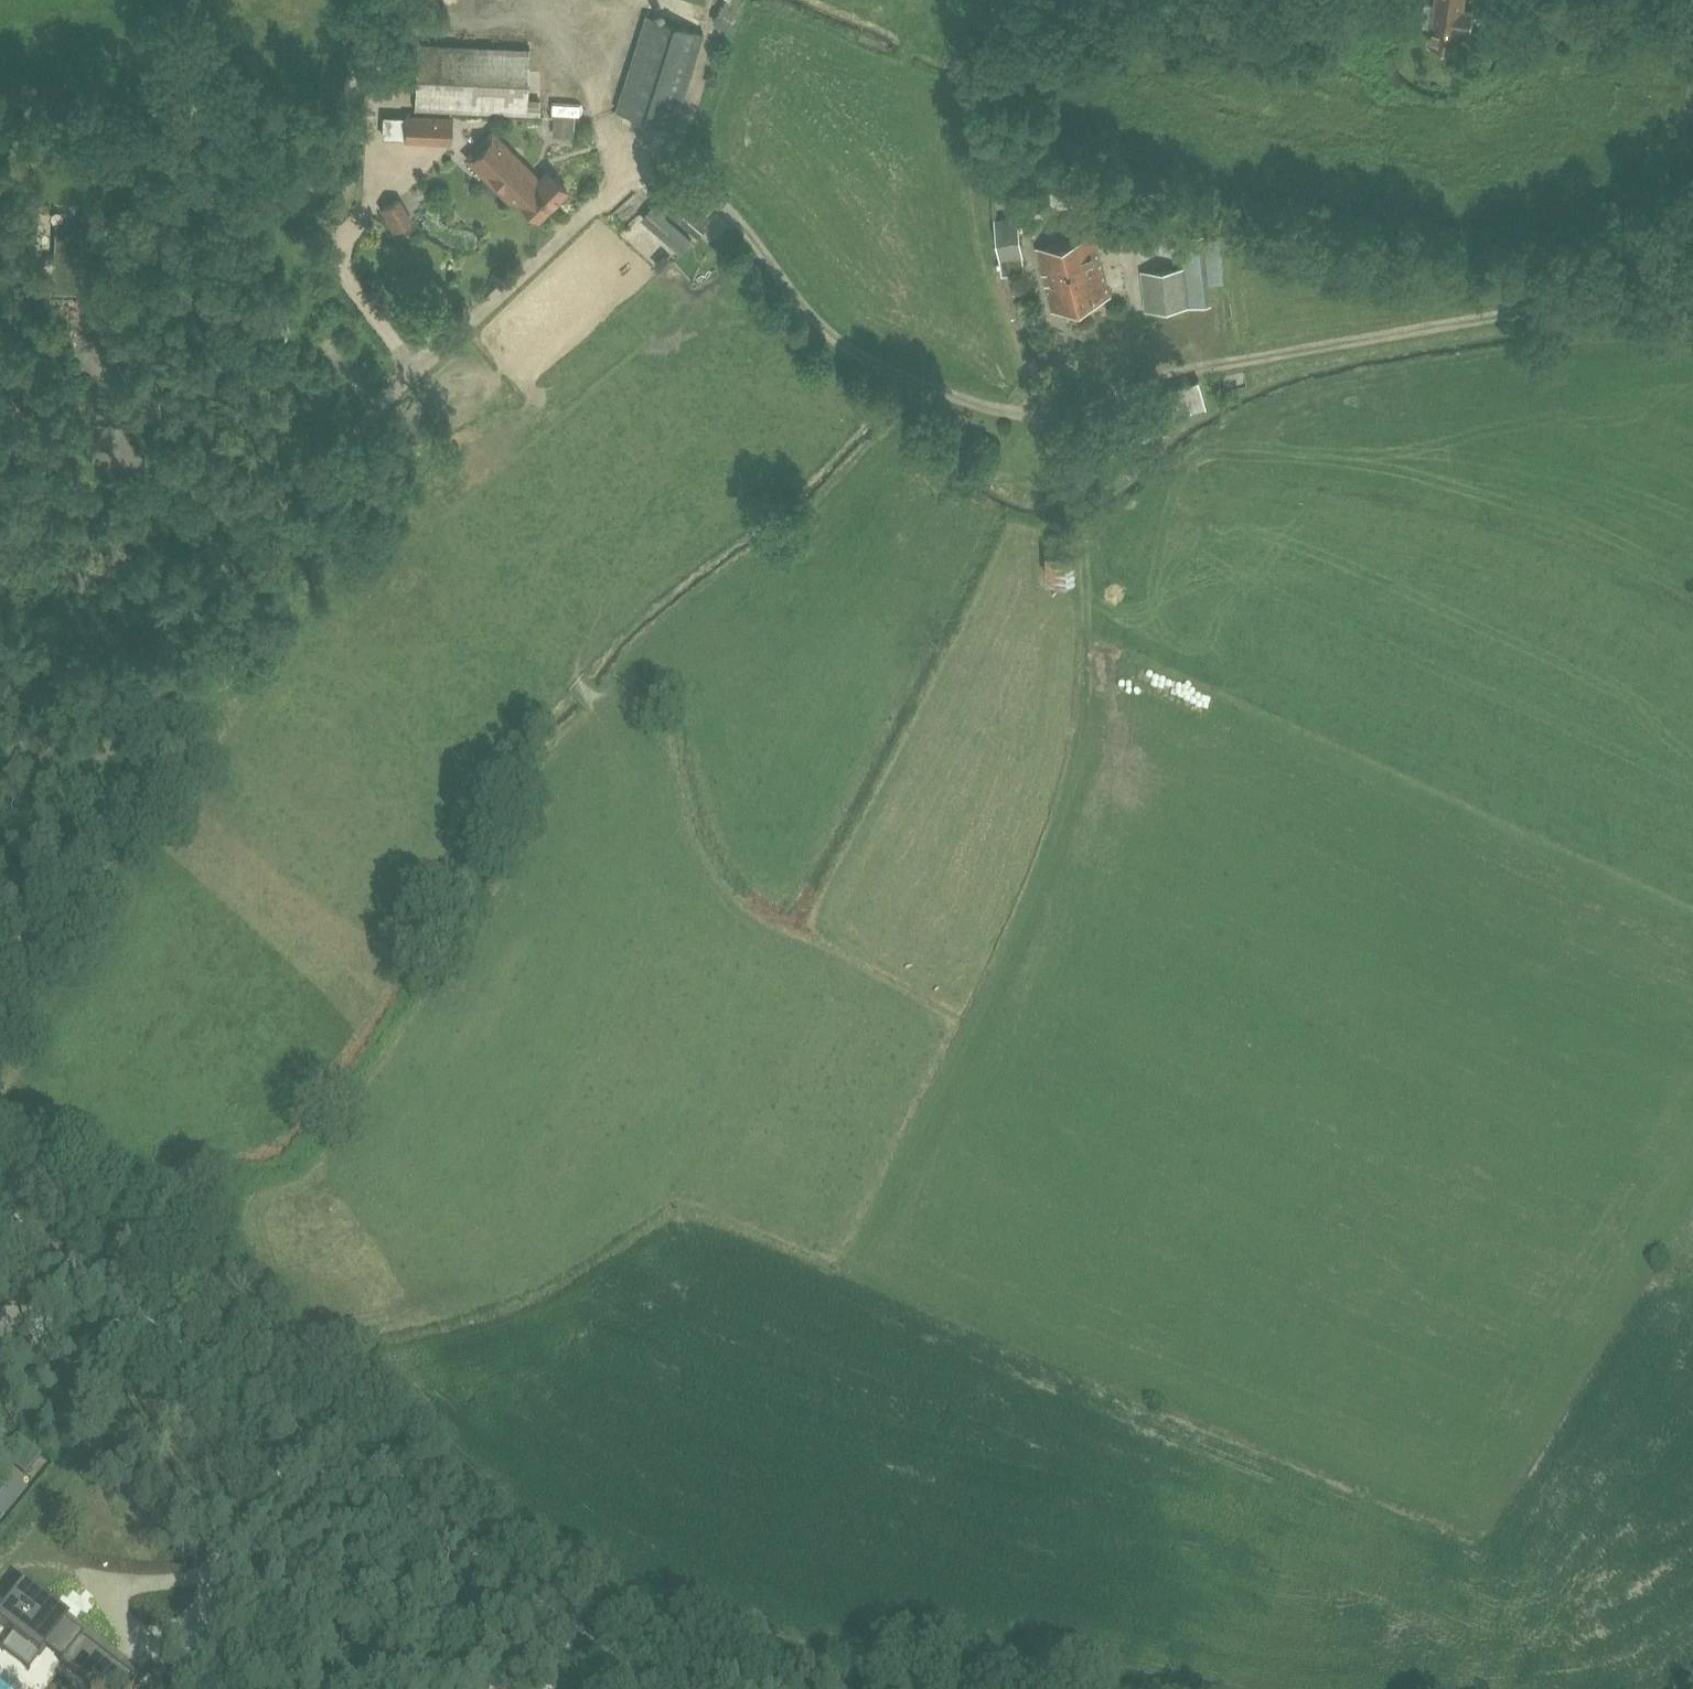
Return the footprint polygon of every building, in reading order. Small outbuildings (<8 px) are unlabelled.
[(1433,27),(1431,43),(1458,47),(1460,29),(1470,31),(1473,11),(1463,10),(1464,0),(1437,0),(1433,27)] [(646,14),(616,109),(674,127),(704,32),(646,14)] [(540,113),(541,100),(526,100),(529,48),(419,44),(416,108),(540,113)] [(405,113),(404,141),(452,143),(453,115),(405,113)] [(553,114),(552,136),(574,136),(575,115),(553,114)] [(382,137),(404,138),(405,116),(382,115),(382,137)] [(568,189),(548,170),(539,180),(492,133),(472,153),(491,173),(487,177),(500,190),(505,185),(539,218),(568,189)] [(648,217),(685,250),(709,222),(672,189),(648,217)] [(1000,260),(1025,256),(1019,215),(995,218),(1000,260)] [(79,258),(79,248),(81,249),(82,223),(76,223),(76,224),(56,223),(54,267),(53,267),(52,291),(79,292),(80,258),(79,258)] [(1066,241),(1082,303),(1110,296),(1094,233),(1066,241)] [(1213,305),(1206,234),(1180,236),(1184,267),(1140,271),(1145,311),(1213,305)] [(1054,310),(1082,303),(1066,241),(1037,248),(1054,310)] [(1208,406),(1200,379),(1157,391),(1163,411),(1191,405),(1192,410),(1208,406)] [(15,1482),(0,1469),(0,1501),(15,1482)] [(8,1654),(16,1643),(32,1656),(29,1661),(58,1682),(78,1655),(21,1613),(25,1608),(0,1589),(2,1587),(0,1585),(0,1648),(8,1654)]
